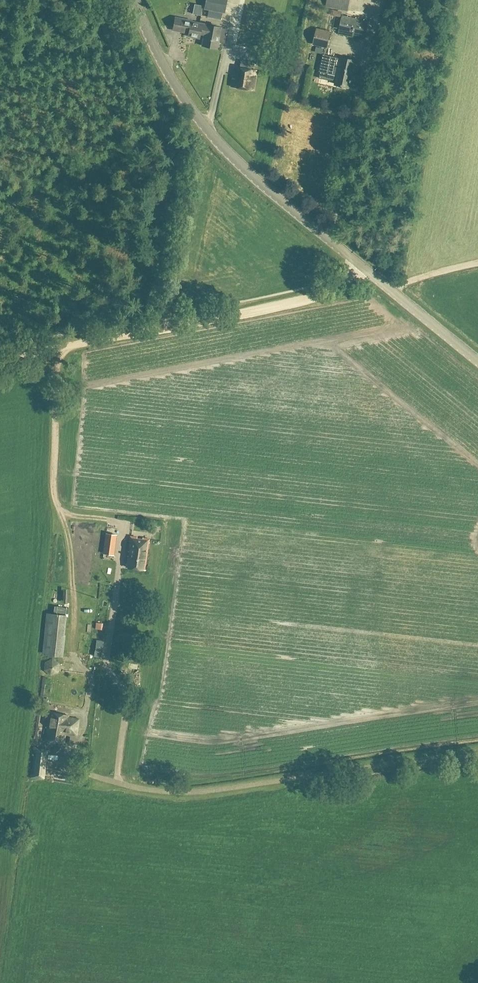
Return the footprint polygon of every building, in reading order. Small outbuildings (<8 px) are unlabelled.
[(205,8),(225,12),(227,0),(207,0),(205,8)] [(348,11),(351,0),(327,0),(325,6),(348,11)] [(339,34),(364,39),(368,21),(342,16),(339,34)] [(207,25),(206,25),(192,22),(192,21),(176,18),(174,29),(189,33),(189,36),(200,38),(201,32),(205,33),(207,25)] [(207,24),(206,25),(207,25),(205,33),(203,46),(217,48),(219,41),(225,42),(227,28),(222,27),(207,24)] [(312,43),(327,47),(331,31),(317,27),(312,43)] [(319,71),(338,75),(336,84),(349,87),(351,82),(352,82),(353,79),(351,79),(353,72),(357,73),(360,61),(342,57),(342,58),(324,54),(319,71)] [(232,87),(254,90),(257,70),(234,67),(232,87)] [(104,553),(114,555),(117,535),(107,534),(104,553)] [(127,567),(145,570),(149,541),(131,539),(129,551),(132,552),(131,557),(129,556),(127,567)] [(47,652),(66,653),(68,611),(50,610),(47,652)] [(51,712),(46,740),(49,740),(48,742),(55,744),(56,741),(64,743),(66,733),(77,735),(79,719),(68,717),(69,715),(51,712)] [(32,776),(45,778),(49,749),(34,747),(32,776)]
